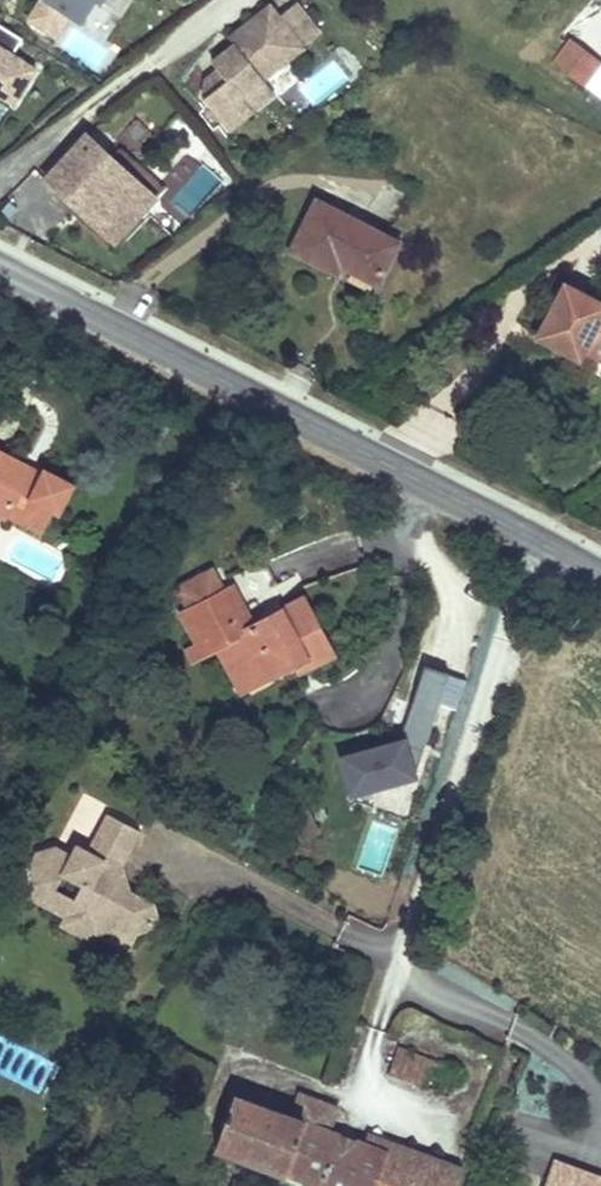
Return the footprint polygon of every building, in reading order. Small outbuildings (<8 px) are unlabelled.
[(68,17),(75,21),(89,0),(34,0),(21,20),(54,40),(68,17)] [(114,22),(128,0),(93,0),(89,7),(114,22)] [(274,96),(260,78),(321,32),(296,0),(277,14),(267,1),(224,35),(229,41),(207,58),(223,78),(198,97),(226,132),(274,96)] [(15,102),(34,70),(13,54),(21,40),(0,27),(0,94),(15,102)] [(548,63),(581,88),(600,63),(600,62),(568,37),(548,63)] [(152,190),(83,127),(38,176),(65,200),(69,196),(112,234),(152,190)] [(180,227),(223,180),(203,162),(160,210),(180,227)] [(311,194),(283,251),(332,275),(336,267),(376,287),(400,238),(311,194)] [(112,234),(69,196),(65,200),(108,239),(112,234)] [(565,284),(538,336),(579,358),(586,345),(599,352),(597,355),(600,357),(600,303),(565,284)] [(0,452),(0,516),(7,520),(9,515),(43,534),(55,512),(59,514),(74,486),(47,472),(43,479),(24,469),(26,466),(0,452)] [(44,476),(26,466),(24,469),(43,479),(44,476)] [(252,627),(242,608),(275,585),(264,562),(227,578),(232,588),(212,599),(204,584),(182,595),(190,610),(184,614),(200,645),(204,654),(219,646),(230,668),(242,661),(254,685),(294,664),(304,658),(308,666),(332,654),(303,600),(252,627)] [(204,654),(200,645),(189,650),(193,660),(204,654)] [(308,666),(304,658),(294,664),(298,671),(308,666)] [(254,685),(242,661),(230,668),(242,691),(254,685)] [(344,795),(420,778),(412,742),(437,736),(432,714),(462,707),(453,668),(413,677),(420,707),(396,713),(401,736),(334,751),(344,795)] [(122,866),(141,830),(109,814),(88,851),(77,845),(71,855),(55,847),(37,852),(29,866),(35,884),(53,894),(56,889),(64,874),(82,884),(74,899),(72,904),(120,930),(124,924),(138,932),(153,928),(158,918),(154,903),(130,891),(122,866)] [(120,930),(72,904),(74,899),(56,889),(53,894),(35,884),(29,897),(65,917),(61,925),(88,939),(92,931),(129,950),(138,932),(124,924),(120,930)] [(387,1074),(440,1094),(449,1069),(396,1050),(387,1074)] [(458,1179),(327,1131),(336,1109),(300,1095),(292,1118),(233,1096),(216,1147),(323,1185),(455,1185),(458,1179)] [(554,1163),(546,1185),(600,1185),(600,1180),(554,1163)]
